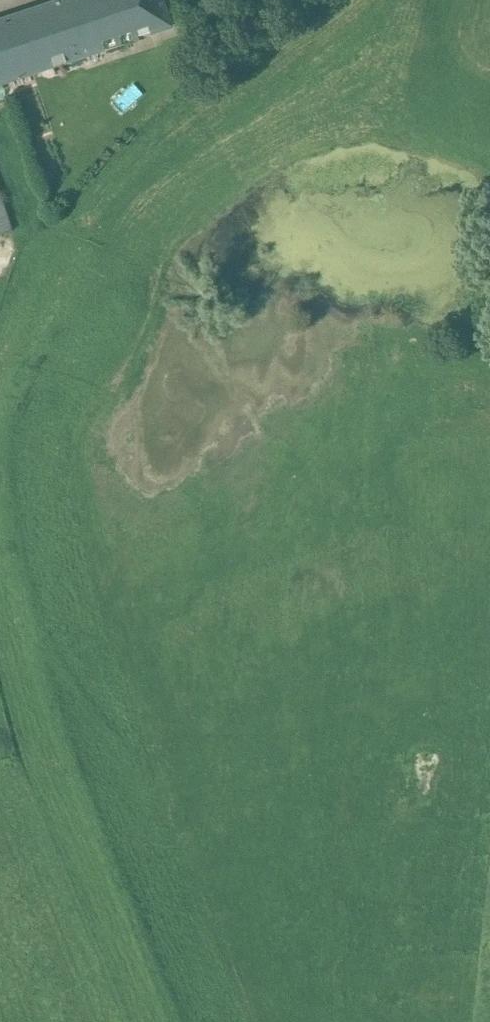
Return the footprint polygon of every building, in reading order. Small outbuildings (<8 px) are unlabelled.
[(0,19),(0,83),(118,43),(104,0),(56,0),(0,19)] [(118,43),(171,26),(162,0),(104,0),(118,43)] [(11,231),(0,197),(0,234),(11,231)]
